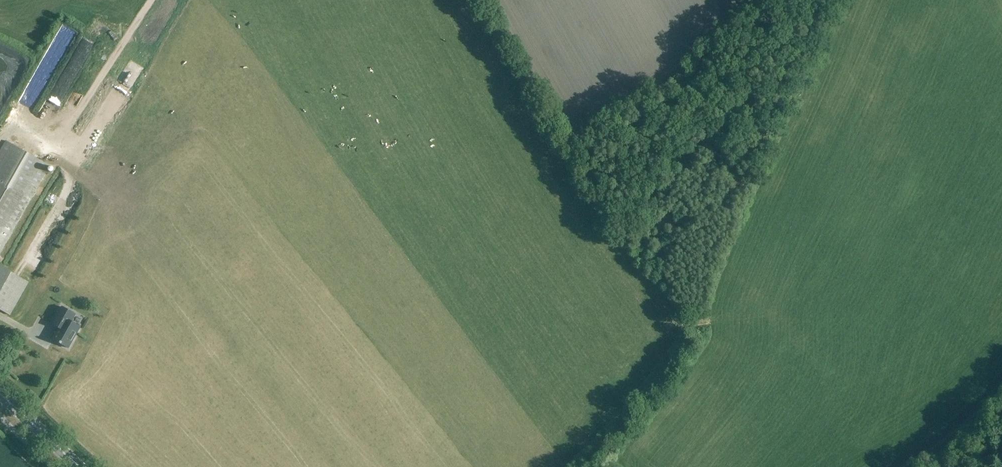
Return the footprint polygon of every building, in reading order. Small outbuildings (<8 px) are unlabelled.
[(67,52),(64,61),(78,66),(81,57),(67,52)] [(0,150),(0,253),(49,166),(5,141),(0,150)] [(9,315),(28,281),(0,266),(0,310),(9,315)] [(62,307),(52,325),(59,329),(53,340),(68,348),(80,327),(71,322),(75,314),(62,307)]
